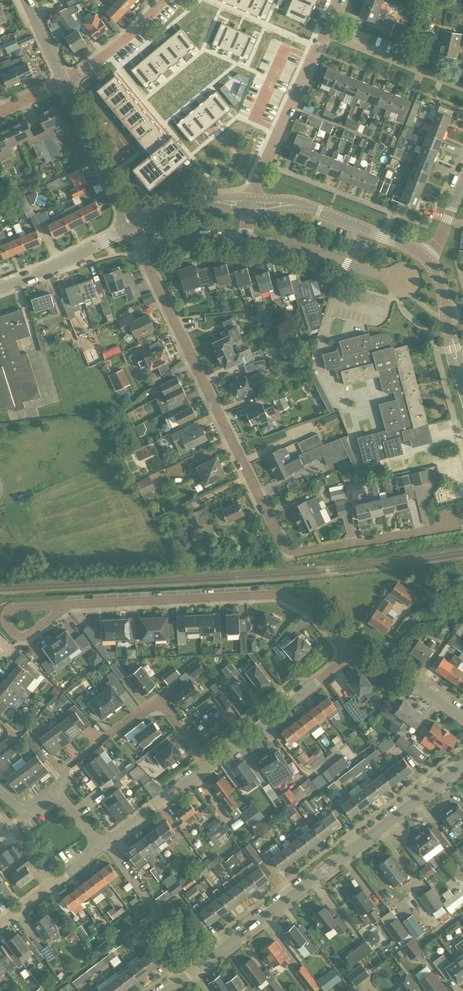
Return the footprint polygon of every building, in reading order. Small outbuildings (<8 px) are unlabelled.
[(131,0),(117,0),(115,3),(125,12),(134,2),(131,0)] [(231,5),(243,10),(247,0),(233,0),(231,5)] [(243,10),(254,15),(261,0),(247,0),(243,10)] [(254,15),(266,20),(274,0),(261,0),(254,15)] [(290,4),(312,13),(317,1),(315,0),(292,0),(290,4)] [(364,4),(379,10),(380,7),(382,1),(390,4),(392,0),(365,0),(364,4)] [(125,12),(115,3),(106,12),(116,21),(125,12)] [(67,8),(71,14),(79,9),(76,4),(67,8)] [(290,4),(285,15),(307,25),(312,13),(290,4)] [(374,22),(378,13),(386,16),(387,11),(387,10),(380,7),(379,10),(364,4),(359,16),(374,22)] [(108,28),(101,20),(95,13),(83,23),(89,30),(95,38),(108,28)] [(77,29),(80,27),(73,16),(62,23),(70,34),(65,37),(74,51),(86,44),(77,29)] [(403,37),(407,26),(395,21),(391,33),(403,37)] [(221,23),(212,44),(224,50),(233,28),(221,23)] [(181,28),(171,37),(186,55),(196,46),(181,28)] [(233,28),(224,50),(236,55),(245,33),(233,28)] [(457,58),(462,35),(442,30),(436,53),(457,58)] [(245,33),(236,55),(248,60),(257,38),(245,33)] [(33,35),(20,41),(22,46),(35,39),(33,35)] [(4,49),(18,43),(15,36),(2,41),(4,49)] [(171,37),(161,45),(176,63),(186,55),(171,37)] [(161,45),(151,53),(166,71),(176,63),(161,45)] [(151,53),(141,61),(156,79),(166,71),(151,53)] [(11,61),(20,81),(33,75),(24,56),(11,61)] [(20,81),(11,61),(10,58),(1,63),(2,65),(0,66),(0,76),(1,75),(7,87),(20,81)] [(141,61),(131,70),(146,88),(156,79),(141,61)] [(333,88),(339,72),(327,68),(321,83),(331,87),(328,94),(332,96),(335,88),(333,88)] [(333,88),(335,88),(342,91),(339,99),(343,100),(346,93),(344,92),(350,77),(339,72),(333,88)] [(115,75),(97,90),(144,146),(150,154),(133,168),(150,189),(189,157),(172,136),(169,139),(115,75)] [(344,92),(346,93),(353,96),(350,103),(355,105),(357,97),(355,96),(361,81),(350,77),(344,92)] [(366,101),(372,86),(361,81),(355,96),(357,97),(362,99),(359,107),(366,109),(369,102),(368,102),(366,101)] [(377,105),(383,90),(372,86),(366,101),(368,102),(369,102),(375,104),(372,112),(377,114),(380,106),(377,105)] [(389,110),(395,95),(383,90),(377,105),(380,106),(387,109),(384,116),(388,118),(391,111),(391,110),(389,110)] [(216,91),(206,99),(221,117),(231,109),(216,91)] [(406,116),(401,113),(406,99),(395,95),(389,110),(391,110),(391,111),(398,113),(395,121),(403,124),(406,116)] [(206,99),(196,107),(211,125),(221,117),(206,99)] [(417,117),(422,105),(414,102),(410,114),(417,117)] [(55,135),(51,127),(61,123),(54,107),(38,114),(44,127),(38,130),(43,141),(51,160),(60,156),(57,150),(59,149),(54,139),(56,138),(55,136),(55,135)] [(196,107),(186,115),(202,134),(211,125),(196,107)] [(324,110),(315,107),(312,113),(321,117),(324,110)] [(431,122),(446,128),(451,117),(436,111),(432,120),(424,117),(423,121),(430,124),(431,122)] [(310,113),(305,123),(319,128),(323,118),(310,113)] [(186,115),(176,124),(191,142),(202,134),(186,115)] [(358,122),(347,117),(344,126),(355,130),(357,124),(358,122)] [(323,118),(319,128),(330,133),(334,123),(323,118)] [(412,128),(414,122),(407,119),(405,125),(412,128)] [(38,130),(31,133),(26,120),(10,127),(18,143),(27,138),(31,147),(33,146),(39,158),(44,156),(47,162),(52,160),(51,160),(43,141),(38,130)] [(427,133),(442,139),(446,128),(431,122),(430,124),(428,131),(420,128),(418,133),(426,135),(427,133)] [(361,131),(372,136),(375,129),(364,124),(361,131)] [(18,143),(10,127),(0,131),(0,145),(1,147),(0,148),(0,161),(12,156),(8,147),(18,143)] [(334,136),(341,138),(343,131),(337,129),(334,136)] [(352,142),(356,133),(345,129),(341,138),(352,142)] [(423,142),(425,139),(409,132),(406,138),(415,141),(416,139),(423,142)] [(293,160),(305,165),(311,150),(309,149),(312,141),(312,139),(297,133),(293,144),(299,146),(293,160)] [(422,145),(437,151),(442,139),(427,133),(426,135),(425,139),(423,142),(416,139),(415,141),(414,144),(422,147),(422,145)] [(393,146),(396,138),(388,135),(385,143),(393,146)] [(362,147),(365,139),(359,137),(356,144),(362,147)] [(311,150),(305,165),(316,169),(322,154),(320,153),(315,152),(316,149),(314,148),(316,143),(312,141),(309,149),(311,150)] [(375,151),(379,143),(372,141),(369,148),(375,151)] [(418,156),(433,162),(433,161),(437,151),(422,145),(422,147),(419,153),(411,150),(409,155),(417,158),(418,156)] [(323,146),(320,153),(322,154),(316,169),(327,174),(333,159),(331,158),(324,155),(327,147),(323,146)] [(327,174),(338,178),(344,163),(342,162),(335,160),(338,152),(334,150),(331,158),(333,159),(327,174)] [(344,163),(338,178),(349,182),(355,167),(353,167),(346,164),(350,156),(345,154),(342,162),(344,163)] [(418,156),(417,158),(415,164),(407,161),(405,166),(413,169),(413,167),(429,173),(430,169),(433,170),(436,163),(433,161),(433,162),(418,156)] [(349,182),(361,187),(366,172),(364,171),(358,168),(361,160),(356,159),(353,167),(355,167),(349,182)] [(366,172),(361,187),(372,191),(378,176),(369,173),(372,165),(368,163),(364,171),(366,172)] [(409,178),(424,184),(429,173),(413,167),(413,169),(410,176),(402,173),(400,177),(408,180),(409,178)] [(75,187),(86,181),(79,169),(69,175),(75,187)] [(51,189),(64,183),(61,177),(48,183),(51,189)] [(405,189),(420,195),(424,184),(409,178),(408,180),(406,187),(398,184),(396,188),(404,191),(405,189)] [(387,193),(391,182),(385,180),(381,191),(387,193)] [(74,197),(72,198),(76,206),(78,205),(81,203),(78,195),(77,195),(77,194),(83,191),(81,186),(71,191),(74,197)] [(404,191),(401,198),(394,195),(392,200),(400,203),(400,201),(415,207),(420,195),(405,189),(404,191)] [(78,205),(80,209),(86,221),(101,213),(96,202),(84,208),(81,203),(78,205)] [(64,217),(70,229),(86,221),(80,209),(68,215),(62,203),(56,206),(60,214),(61,213),(63,218),(64,217)] [(30,205),(23,208),(28,217),(35,214),(30,205)] [(40,212),(35,214),(39,223),(46,220),(49,219),(46,211),(41,214),(40,212)] [(55,216),(57,221),(52,223),(49,219),(46,220),(54,237),(70,229),(64,217),(63,218),(61,213),(60,214),(55,216)] [(35,214),(29,217),(34,226),(39,223),(35,214)] [(18,233),(22,231),(22,230),(19,224),(13,226),(16,233),(18,233)] [(20,237),(25,249),(42,243),(37,230),(26,235),(24,230),(22,230),(22,231),(18,233),(20,237)] [(25,249),(20,237),(4,244),(9,256),(25,249)] [(9,256),(4,244),(0,246),(0,260),(9,256)] [(219,285),(231,281),(226,264),(214,267),(219,285)] [(198,270),(198,267),(195,268),(194,265),(179,270),(186,290),(207,284),(208,287),(215,285),(210,266),(198,270)] [(237,279),(240,289),(250,286),(252,285),(247,268),(242,269),(241,266),(234,268),(234,271),(237,279)] [(128,300),(140,296),(137,288),(136,289),(130,271),(122,274),(120,269),(105,274),(111,291),(124,287),(128,300)] [(261,292),(269,290),(273,289),(268,271),(255,275),(258,283),(261,292)] [(289,294),(294,293),(292,285),(291,285),(289,275),(276,279),(279,287),(282,297),(283,301),(290,299),(289,294)] [(92,279),(79,284),(84,300),(91,298),(93,305),(100,302),(105,315),(111,313),(103,289),(96,292),(92,279)] [(240,289),(237,279),(231,281),(234,290),(240,289)] [(327,282),(310,279),(292,285),(294,293),(298,307),(304,305),(312,330),(319,328),(324,314),(321,313),(316,297),(323,295),(327,282)] [(252,285),(250,286),(253,298),(262,295),(261,292),(258,283),(252,285)] [(84,300),(79,284),(66,288),(68,296),(61,299),(69,319),(76,317),(74,311),(80,309),(78,302),(84,300)] [(279,287),(273,289),(269,290),(272,300),(282,297),(279,287)] [(150,292),(142,295),(146,304),(154,302),(150,292)] [(52,315),(58,313),(55,305),(54,305),(50,294),(32,300),(35,311),(49,306),(52,315)] [(23,402),(40,396),(26,353),(21,355),(16,340),(30,335),(22,309),(1,316),(1,317),(0,318),(0,410),(12,406),(14,411),(24,407),(23,402)] [(273,323),(272,310),(264,311),(265,326),(273,323)] [(136,336),(154,328),(148,315),(134,321),(131,315),(119,321),(124,332),(132,328),(136,336)] [(223,338),(213,343),(214,345),(213,346),(214,348),(216,349),(216,350),(215,350),(215,351),(230,344),(235,342),(234,341),(241,338),(241,337),(236,327),(235,327),(231,318),(222,322),(224,326),(225,326),(226,329),(220,332),(223,338)] [(345,385),(379,376),(383,392),(386,394),(394,392),(396,400),(379,404),(386,431),(373,434),(358,438),(366,470),(381,466),(379,460),(387,458),(403,454),(400,441),(410,439),(412,447),(433,442),(407,345),(394,349),(392,341),(390,338),(387,335),(383,334),(379,334),(369,336),(368,333),(339,341),(342,349),(322,354),(326,370),(335,368),(338,378),(342,377),(345,385)] [(235,342),(230,344),(231,346),(235,344),(236,347),(243,343),(241,338),(234,341),(235,342)] [(162,348),(161,348),(159,343),(157,342),(151,345),(150,348),(152,352),(145,355),(146,357),(138,362),(140,368),(149,365),(151,369),(158,366),(162,375),(170,368),(167,362),(168,362),(162,348)] [(230,344),(215,351),(220,362),(235,355),(235,354),(231,346),(230,344)] [(105,359),(121,351),(118,345),(102,352),(105,359)] [(286,346),(282,348),(287,358),(291,356),(286,346)] [(235,355),(220,362),(221,363),(222,362),(223,363),(222,365),(223,367),(225,367),(225,369),(236,364),(238,367),(244,365),(245,364),(246,365),(244,366),(247,372),(268,366),(264,359),(254,361),(253,359),(254,359),(249,348),(248,348),(240,352),(235,354),(235,355)] [(101,360),(97,351),(87,355),(91,364),(101,360)] [(131,384),(123,368),(108,375),(116,391),(131,384)] [(260,372),(246,378),(245,377),(232,383),(238,396),(251,390),(250,386),(264,380),(260,372)] [(315,385),(319,382),(314,372),(309,374),(315,385)] [(165,393),(165,394),(181,386),(177,377),(166,382),(163,377),(156,383),(158,388),(162,387),(165,393)] [(181,398),(186,395),(181,386),(165,394),(165,393),(161,395),(169,411),(184,403),(181,398)] [(256,401),(267,397),(265,390),(253,394),(256,401)] [(287,400),(288,400),(285,391),(273,395),(275,404),(276,403),(280,411),(289,406),(287,400)] [(191,407),(186,409),(184,403),(169,411),(176,425),(196,416),(191,407)] [(261,423),(269,419),(268,417),(277,413),(273,405),(264,410),(262,405),(246,413),(252,425),(260,421),(261,423)] [(324,418),(328,427),(339,422),(335,413),(324,418)] [(289,436),(318,425),(315,419),(286,430),(289,436)] [(135,427),(140,437),(144,434),(146,429),(144,423),(135,427)] [(181,454),(190,450),(188,448),(207,439),(201,427),(191,432),(188,427),(172,435),(181,454)] [(303,453),(312,449),(307,439),(298,443),(303,453)] [(328,466),(349,456),(347,453),(340,439),(320,446),(324,456),(323,456),(328,466)] [(323,456),(324,456),(320,446),(312,449),(303,453),(299,455),(303,465),(323,456)] [(276,466),(286,461),(284,456),(290,453),(287,447),(281,449),(281,448),(266,455),(272,468),(276,466)] [(347,453),(349,456),(354,468),(359,466),(352,451),(347,453)] [(276,466),(272,468),(278,481),(304,468),(303,465),(299,455),(291,459),(286,461),(276,466)] [(198,466),(206,483),(224,474),(216,458),(198,466)] [(429,482),(427,470),(419,472),(422,484),(429,482)] [(422,484),(419,472),(411,474),(414,485),(422,484)] [(398,487),(411,484),(409,474),(396,478),(398,487)] [(156,489),(150,476),(136,482),(142,495),(156,489)] [(362,483),(345,486),(347,495),(348,498),(357,497),(356,494),(364,492),(362,483)] [(384,486),(387,497),(380,499),(384,514),(396,511),(393,496),(390,484),(384,486)] [(335,499),(346,497),(344,488),(330,491),(331,500),(335,499)] [(396,511),(409,508),(405,493),(393,496),(396,511)] [(297,521),(320,510),(322,509),(316,496),(291,508),(297,521)] [(336,506),(347,503),(346,497),(335,499),(336,506)] [(384,514),(380,499),(368,502),(371,517),(384,514)] [(222,509),(221,510),(222,512),(223,512),(228,522),(243,515),(237,502),(222,509)] [(371,517),(368,502),(355,505),(359,520),(371,517)] [(338,516),(351,513),(348,503),(347,503),(336,506),(338,516)] [(196,528),(211,521),(205,507),(189,514),(196,528)] [(320,510),(297,521),(303,534),(326,523),(320,510)] [(184,536),(189,533),(186,527),(181,530),(184,536)] [(389,592),(385,598),(384,598),(377,609),(368,621),(384,632),(393,620),(392,620),(394,617),(388,613),(394,605),(389,601),(393,595),(407,605),(414,593),(398,581),(390,593),(389,592)] [(240,632),(248,631),(247,619),(239,619),(239,613),(226,614),(226,619),(224,620),(224,628),(227,627),(227,634),(240,633),(240,632)] [(265,613),(259,625),(260,626),(257,632),(270,639),(273,632),(275,633),(281,621),(280,620),(281,618),(273,615),(272,616),(265,613)] [(214,614),(199,615),(200,632),(200,636),(220,635),(220,643),(221,643),(220,625),(214,626),(214,614)] [(200,632),(199,615),(185,616),(186,632),(200,632)] [(141,628),(135,628),(136,639),(142,639),(155,639),(154,617),(141,618),(141,628)] [(174,637),(173,626),(167,626),(167,617),(154,617),(155,639),(168,638),(174,637)] [(135,628),(129,628),(129,619),(114,620),(115,639),(129,638),(130,643),(136,643),(136,639),(135,628)] [(115,639),(114,620),(102,620),(102,626),(90,627),(89,625),(83,630),(94,645),(102,639),(115,639)] [(441,639),(447,630),(439,624),(433,634),(441,639)] [(54,637),(67,655),(79,647),(78,646),(81,644),(84,648),(90,643),(83,634),(77,638),(77,639),(75,641),(67,630),(61,634),(60,632),(54,637)] [(452,646),(456,640),(458,637),(453,634),(448,642),(452,646)] [(298,636),(291,641),(287,636),(278,644),(282,649),(281,650),(286,656),(289,654),(294,661),(296,659),(298,660),(304,655),(303,654),(309,649),(308,648),(310,646),(309,645),(311,644),(306,638),(305,640),(304,639),(302,640),(298,636)] [(67,655),(54,637),(47,641),(49,643),(43,647),(51,658),(49,660),(48,659),(42,664),(49,674),(55,669),(52,665),(55,663),(56,664),(67,655)] [(425,661),(433,650),(432,650),(436,644),(431,639),(426,646),(418,640),(411,651),(425,661)] [(462,653),(462,651),(462,646),(456,640),(452,646),(462,653)] [(128,649),(128,657),(136,657),(136,649),(128,649)] [(97,652),(90,657),(96,665),(103,659),(97,652)] [(256,653),(248,653),(255,662),(260,659),(256,653)] [(445,676),(459,657),(455,654),(449,662),(443,657),(435,669),(445,676)] [(445,676),(455,683),(462,672),(457,667),(462,660),(459,657),(445,676)] [(127,674),(117,660),(110,666),(120,679),(127,674)] [(189,669),(194,677),(205,669),(199,662),(189,669)] [(28,663),(24,668),(18,664),(10,674),(26,687),(34,677),(37,679),(41,674),(28,663)] [(232,663),(228,667),(235,676),(240,672),(232,663)] [(260,690),(271,682),(257,664),(246,672),(260,690)] [(155,685),(147,674),(148,673),(143,667),(142,668),(141,667),(128,676),(142,695),(144,693),(145,695),(151,691),(150,689),(155,685)] [(180,674),(175,668),(163,677),(168,683),(180,674)] [(101,693),(113,709),(114,710),(121,705),(120,704),(123,701),(112,687),(119,681),(112,672),(107,675),(110,680),(104,684),(107,688),(101,693)] [(363,692),(371,686),(361,672),(348,681),(359,695),(357,696),(362,703),(368,698),(363,692)] [(462,689),(462,672),(455,683),(462,689)] [(26,687),(10,674),(3,684),(19,697),(26,687)] [(200,693),(191,680),(173,693),(183,706),(200,693)] [(232,695),(231,696),(235,700),(236,700),(240,706),(251,698),(237,680),(227,688),(232,695)] [(216,692),(221,688),(217,682),(212,685),(216,692)] [(3,684),(0,687),(0,698),(11,707),(19,697),(3,684)] [(221,690),(214,696),(224,710),(232,704),(221,690)] [(113,709),(101,693),(93,699),(91,695),(85,699),(81,695),(76,698),(84,708),(91,703),(102,717),(105,715),(106,716),(112,711),(111,710),(113,709)] [(326,715),(327,715),(330,718),(343,708),(336,699),(332,702),(328,697),(318,704),(326,715)] [(0,698),(0,714),(3,717),(11,707),(0,698)] [(343,704),(357,722),(368,714),(364,709),(361,708),(361,709),(354,700),(353,701),(351,698),(343,704)] [(399,716),(405,720),(414,708),(403,700),(399,706),(393,701),(382,714),(394,723),(399,716)] [(60,723),(72,740),(83,732),(79,727),(84,724),(79,717),(83,714),(74,704),(71,706),(66,710),(70,716),(60,723)] [(309,711),(317,722),(326,715),(318,704),(309,711)] [(214,706),(194,722),(203,734),(210,728),(211,729),(217,724),(217,723),(223,718),(214,706)] [(416,728),(424,715),(414,708),(405,720),(400,728),(404,731),(409,723),(416,728)] [(317,722),(309,711),(300,718),(308,729),(308,728),(311,733),(320,726),(317,722)] [(14,725),(21,731),(29,722),(22,716),(14,725)] [(308,729),(300,718),(291,725),(299,736),(299,735),(308,729)] [(140,741),(144,747),(151,742),(150,741),(161,733),(158,729),(159,728),(155,722),(153,723),(152,722),(140,732),(136,727),(125,735),(129,741),(131,739),(136,744),(140,741)] [(72,740),(60,723),(50,731),(62,747),(64,749),(67,747),(66,745),(72,740)] [(446,731),(435,723),(425,736),(437,744),(446,731)] [(290,743),(295,739),(298,743),(303,740),(299,735),(299,736),(291,725),(282,732),(290,743)] [(62,747),(50,731),(40,738),(43,743),(52,755),(62,747)] [(448,752),(458,739),(446,731),(437,744),(442,747),(437,754),(441,756),(446,750),(448,752)] [(40,738),(36,733),(26,741),(33,751),(43,743),(40,738)] [(405,750),(411,742),(401,735),(395,742),(405,750)] [(0,744),(0,751),(10,744),(7,739),(0,744)] [(379,747),(382,752),(383,753),(391,747),(385,739),(377,745),(379,747)] [(173,742),(162,751),(157,745),(145,755),(153,765),(160,761),(164,767),(181,754),(178,749),(179,748),(175,743),(174,744),(173,742)] [(412,757),(420,749),(413,743),(406,751),(412,757)] [(4,753),(7,758),(17,750),(14,746),(4,753)] [(83,767),(91,777),(108,764),(100,754),(105,751),(101,746),(91,753),(94,758),(83,767)] [(368,755),(372,760),(382,752),(379,747),(368,755)] [(427,756),(420,749),(412,757),(419,764),(427,756)] [(274,753),(273,751),(257,761),(265,773),(271,782),(291,770),(278,750),(274,753)] [(7,758),(4,753),(0,756),(0,758),(1,760),(3,762),(5,765),(10,761),(7,758)] [(314,766),(325,758),(322,754),(311,762),(314,766)] [(328,781),(353,762),(346,754),(322,773),(328,781)] [(39,779),(49,772),(36,755),(26,763),(39,779)] [(358,763),(362,768),(372,760),(368,755),(358,763)] [(402,778),(412,770),(403,758),(392,766),(402,778)] [(132,761),(122,771),(126,775),(136,765),(132,761)] [(256,776),(255,777),(244,761),(232,770),(237,776),(236,777),(242,787),(249,782),(253,788),(260,783),(256,776)] [(39,779),(26,763),(16,770),(29,787),(30,789),(34,786),(32,784),(39,779)] [(352,776),(362,768),(358,763),(348,771),(352,776)] [(108,764),(91,777),(99,787),(110,779),(113,784),(119,779),(124,776),(120,771),(115,774),(108,764)] [(136,781),(139,779),(146,773),(138,765),(129,772),(136,781)] [(391,786),(402,778),(392,766),(382,773),(391,786)] [(19,795),(29,787),(16,770),(6,778),(19,795)] [(338,779),(342,783),(352,776),(348,771),(338,779)] [(381,793),(391,786),(382,773),(372,781),(381,793)] [(230,812),(237,807),(227,794),(233,790),(223,777),(211,785),(216,792),(215,792),(230,812)] [(296,799),(287,804),(290,808),(316,788),(309,778),(291,792),(296,799)] [(102,801),(110,811),(126,798),(118,788),(123,785),(119,779),(113,784),(109,787),(113,792),(102,801)] [(331,791),(342,783),(338,779),(327,787),(331,791)] [(151,795),(156,791),(149,781),(143,785),(151,795)] [(381,793),(372,781),(362,789),(371,801),(381,793)] [(263,787),(277,807),(284,802),(269,782),(263,787)] [(287,805),(287,804),(296,799),(291,792),(289,789),(280,795),(287,805)] [(361,809),(371,801),(362,789),(352,797),(361,809)] [(361,809),(352,797),(341,805),(351,817),(361,809)] [(118,821),(134,809),(126,798),(110,811),(118,821)] [(306,799),(301,802),(307,809),(311,806),(306,799)] [(184,820),(192,813),(197,820),(202,816),(198,809),(196,811),(189,802),(177,812),(184,820)] [(254,804),(241,814),(250,827),(264,816),(254,804)] [(452,829),(460,822),(462,826),(462,812),(458,805),(457,804),(457,805),(442,816),(441,816),(442,817),(451,828),(451,829),(452,829)] [(321,819),(331,832),(341,824),(331,812),(324,818),(319,811),(315,814),(320,821),(321,819)] [(219,817),(209,823),(214,833),(210,835),(216,846),(231,838),(219,817)] [(312,827),(321,839),(331,832),(321,819),(320,821),(314,825),(309,818),(305,821),(310,828),(312,827)] [(169,837),(175,832),(166,820),(156,828),(165,840),(168,844),(172,841),(169,837)] [(302,834),(311,847),(321,839),(312,827),(310,828),(304,833),(299,826),(295,829),(300,836),(302,834)] [(428,827),(419,834),(431,849),(439,843),(443,848),(449,844),(439,831),(434,835),(428,827)] [(165,840),(156,828),(146,836),(155,848),(165,840)] [(292,842),(301,854),(311,847),(302,834),(300,836),(294,840),(289,834),(285,837),(290,843),(292,842)] [(426,861),(422,856),(431,849),(419,834),(410,841),(416,848),(411,852),(421,865),(426,861)] [(155,848),(146,836),(135,844),(145,856),(145,855),(149,861),(154,857),(150,852),(155,848)] [(282,849),(291,862),(301,854),(292,842),(290,843),(284,848),(279,841),(275,844),(280,851),(282,849)] [(262,860),(249,843),(243,848),(256,865),(262,860)] [(134,864),(145,856),(135,844),(125,852),(134,864)] [(272,857),(281,869),(291,862),(282,849),(280,851),(274,855),(269,848),(266,852),(271,858),(272,857)] [(460,865),(462,862),(462,854),(458,848),(451,854),(460,865)] [(234,855),(225,862),(230,867),(238,860),(234,855)] [(212,856),(205,861),(209,868),(217,862),(212,856)] [(14,865),(19,870),(13,875),(21,886),(33,876),(26,867),(30,864),(25,857),(14,865)] [(194,862),(198,867),(191,873),(196,880),(209,870),(199,858),(194,862)] [(398,871),(388,858),(369,872),(379,885),(398,871)] [(219,862),(214,867),(220,873),(225,868),(219,862)] [(100,871),(108,881),(113,887),(121,880),(123,882),(127,879),(114,863),(111,865),(109,863),(100,871)] [(426,879),(436,871),(429,863),(419,870),(426,879)] [(249,874),(258,887),(269,879),(259,867),(251,872),(246,866),(243,869),(248,875),(249,874)] [(154,867),(150,870),(156,878),(160,875),(154,867)] [(11,893),(3,882),(6,879),(0,870),(0,899),(1,901),(11,893)] [(108,881),(100,871),(91,878),(99,888),(108,881)] [(238,883),(239,882),(249,894),(258,887),(249,874),(248,875),(242,880),(237,873),(233,876),(238,883)] [(165,881),(168,885),(178,879),(175,874),(165,881)] [(186,889),(196,882),(191,875),(181,883),(186,889)] [(99,888),(91,878),(82,884),(90,895),(93,899),(102,892),(99,888)] [(230,889),(239,901),(249,894),(239,882),(238,883),(232,887),(227,881),(223,884),(228,890),(230,889)] [(82,884),(72,891),(81,902),(90,895),(82,884)] [(169,888),(156,899),(160,905),(174,895),(169,888)] [(220,897),(229,909),(239,901),(230,889),(228,890),(222,895),(217,888),(213,891),(218,898),(220,897)] [(430,914),(444,905),(432,888),(418,897),(430,914)] [(461,888),(454,893),(450,888),(443,894),(447,900),(444,902),(451,911),(462,902),(462,891),(461,888)] [(372,906),(373,905),(363,890),(351,899),(361,913),(359,915),(366,924),(371,921),(367,915),(374,909),(372,906)] [(81,902),(72,891),(63,899),(75,915),(85,908),(81,902)] [(210,904),(219,916),(229,909),(220,897),(218,898),(212,903),(207,896),(203,899),(208,905),(210,904)] [(117,911),(116,911),(119,915),(125,911),(122,906),(120,908),(116,902),(113,905),(114,907),(117,911)] [(210,904),(208,905),(202,910),(197,903),(193,906),(199,913),(200,912),(209,924),(219,916),(210,904)] [(108,911),(114,919),(119,915),(116,911),(117,911),(114,907),(108,911)] [(339,933),(347,926),(339,915),(334,919),(325,907),(313,916),(318,924),(317,925),(316,928),(319,931),(322,931),(323,930),(325,932),(333,926),(339,933)] [(373,923),(381,917),(375,909),(374,909),(367,915),(371,921),(373,923)] [(54,941),(60,936),(57,931),(58,930),(47,914),(34,924),(45,940),(50,936),(54,941)] [(425,931),(413,914),(403,921),(416,938),(425,931)] [(408,934),(397,917),(385,926),(397,942),(408,934)] [(451,934),(462,925),(458,920),(447,929),(451,934)] [(98,925),(101,929),(106,925),(103,921),(98,924),(98,925)] [(101,929),(98,925),(92,928),(95,933),(101,929)] [(132,936),(140,930),(137,925),(129,931),(132,936)] [(312,939),(306,931),(302,935),(297,928),(294,925),(292,927),(291,925),(286,929),(287,931),(285,932),(297,948),(302,943),(311,954),(319,948),(312,939)] [(63,932),(69,939),(76,934),(71,927),(63,932)] [(368,936),(373,944),(381,939),(376,930),(368,936)] [(16,964),(18,968),(23,964),(18,957),(29,948),(17,933),(6,941),(14,951),(9,955),(13,960),(16,964)] [(136,941),(132,936),(126,941),(130,946),(136,941)] [(416,955),(423,951),(412,937),(401,946),(404,951),(410,947),(416,955)] [(456,959),(462,969),(462,939),(454,945),(462,955),(456,959)] [(98,953),(110,944),(106,940),(95,948),(98,953)] [(367,940),(348,953),(354,963),(374,949),(367,940)] [(262,951),(263,952),(274,967),(283,960),(286,965),(290,961),(287,957),(276,941),(262,951)] [(56,956),(53,952),(48,944),(40,950),(41,952),(48,962),(56,956)] [(116,949),(119,952),(120,953),(126,949),(123,944),(116,949)] [(13,960),(9,955),(1,945),(0,946),(0,961),(7,971),(16,964),(13,960)] [(31,951),(36,957),(40,953),(36,947),(31,951)] [(109,961),(116,956),(112,952),(106,957),(109,961)] [(150,952),(140,959),(149,971),(159,964),(150,952)] [(456,959),(450,964),(443,954),(433,962),(447,980),(452,976),(457,983),(461,980),(462,982),(462,969),(456,959)] [(95,964),(99,969),(109,961),(106,957),(95,964)] [(252,958),(242,966),(257,986),(267,978),(252,958)] [(139,979),(149,971),(140,959),(130,967),(139,979)] [(89,977),(99,969),(95,964),(85,972),(89,977)] [(355,985),(370,974),(362,964),(347,974),(355,985)] [(129,987),(139,979),(130,967),(120,975),(129,987)] [(341,978),(333,969),(318,981),(325,990),(341,978)] [(296,972),(309,990),(317,983),(310,974),(305,978),(299,970),(296,972)] [(89,977),(85,972),(75,980),(79,985),(89,977)] [(432,972),(420,981),(426,988),(425,989),(427,990),(446,990),(432,972)] [(417,989),(406,974),(396,981),(404,990),(415,990),(417,989)] [(129,987),(120,975),(109,983),(116,990),(123,990),(129,987)] [(226,982),(227,982),(221,975),(209,984),(214,990),(233,990),(226,982)] [(227,982),(226,982),(233,990),(240,990),(242,989),(246,987),(245,986),(237,975),(227,982)] [(277,990),(280,990),(283,989),(275,978),(270,981),(277,990)] [(109,983),(99,990),(100,990),(116,990),(109,983)]
